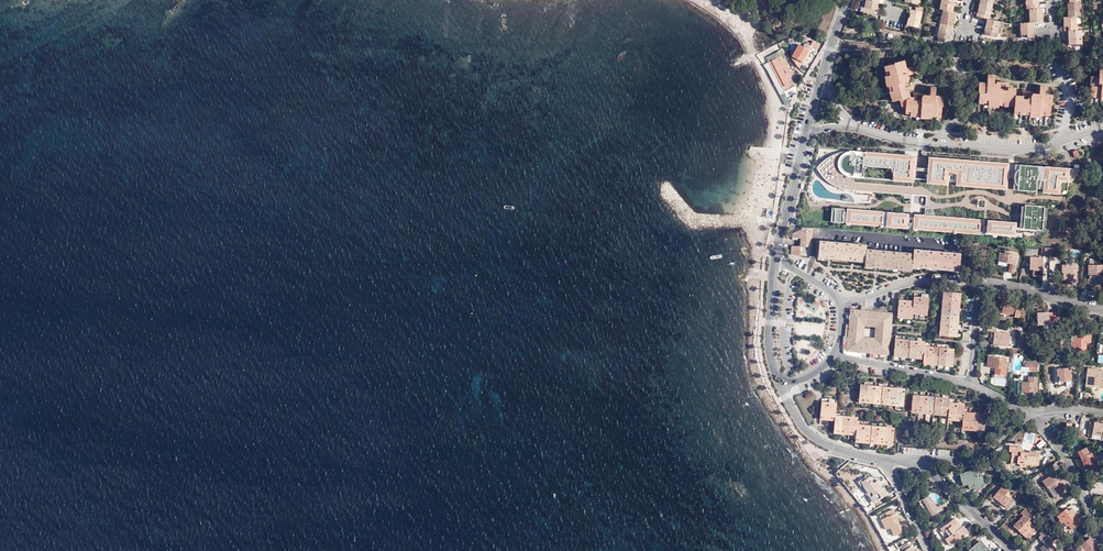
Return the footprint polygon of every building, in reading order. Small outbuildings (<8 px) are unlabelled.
[(978,11),(988,13),(990,13),(993,0),(992,0),(980,0),(978,11)] [(1081,10),(1081,0),(1067,0),(1068,11),(1077,10),(1081,10)] [(922,5),(915,4),(913,3),(911,13),(908,13),(907,20),(919,22),(922,5)] [(1030,3),(1030,16),(1034,16),(1044,16),(1043,3),(1039,3),(1037,3),(1030,3)] [(944,4),(941,17),(953,20),(956,6),(954,6),(944,4)] [(1069,25),(1078,25),(1077,10),(1068,11),(1065,11),(1065,26),(1069,25)] [(996,31),(1000,15),(990,13),(988,13),(987,17),(989,18),(989,22),(986,21),(985,28),(996,31)] [(1030,16),(1022,17),(1022,29),(1029,29),(1029,33),(1034,33),(1034,16),(1030,16)] [(953,20),(941,17),(938,30),(949,33),(950,33),(953,20)] [(1083,39),(1082,25),(1078,25),(1069,25),(1070,39),(1083,39)] [(813,47),(816,49),(819,44),(815,42),(812,47),(811,46),(806,43),(803,47),(799,44),(792,56),(793,56),(792,58),(799,68),(805,58),(809,50),(811,51),(813,47)] [(769,62),(784,92),(795,86),(790,76),(794,74),(781,50),(766,57),(769,62)] [(903,78),(907,77),(905,69),(910,68),(908,61),(904,62),(902,55),(891,58),(891,60),(886,61),(887,66),(887,70),(888,74),(886,74),(888,81),(891,80),(892,84),(893,89),(895,95),(897,94),(899,99),(905,99),(905,103),(911,103),(911,104),(916,104),(922,105),(921,106),(929,106),(935,106),(935,104),(940,104),(945,104),(945,98),(947,98),(948,89),(935,89),(936,81),(931,81),(931,84),(928,84),(928,88),(923,88),(922,95),(914,95),(915,93),(909,93),(907,85),(905,86),(903,78)] [(795,86),(784,92),(769,62),(764,65),(768,70),(786,105),(790,102),(787,97),(795,93),(796,90),(795,86)] [(1031,86),(1031,84),(1025,84),(1025,79),(1018,78),(1018,79),(1010,79),(1010,74),(1005,74),(1005,71),(1003,71),(997,71),(997,74),(989,74),(988,85),(990,85),(990,91),(995,92),(995,90),(999,90),(999,91),(1004,92),(1004,94),(1010,94),(1010,91),(1015,92),(1015,94),(1020,94),(1020,92),(1024,92),(1024,96),(1024,101),(1027,101),(1032,101),(1037,101),(1037,103),(1042,103),(1042,102),(1047,101),(1051,101),(1056,102),(1056,94),(1058,94),(1058,83),(1051,83),(1051,78),(1046,78),(1045,78),(1044,81),(1040,81),(1040,86),(1031,86)] [(854,176),(913,182),(915,156),(856,151),(854,176)] [(1010,162),(929,156),(927,182),(949,184),(949,172),(957,173),(957,185),(1008,189),(1010,162)] [(1068,167),(1014,163),(1013,189),(1036,190),(1037,188),(1042,188),(1042,193),(1059,193),(1060,180),(1068,181),(1068,167)] [(1044,206),(1024,205),(1022,228),(1041,230),(1044,206)] [(844,208),(833,207),(831,221),(843,222),(844,208)] [(883,211),(848,208),(847,223),(1023,237),(1023,232),(1020,232),(1021,229),(1016,229),(1017,221),(988,219),(987,226),(984,225),(985,219),(925,214),(914,213),(914,217),(909,216),(909,213),(888,211),(888,212),(883,211)] [(809,253),(809,251),(808,251),(809,225),(800,225),(798,226),(798,229),(795,229),(795,227),(791,229),(791,234),(799,234),(798,243),(798,246),(789,245),(789,251),(809,253)] [(817,254),(864,258),(864,263),(911,267),(912,263),(960,268),(961,251),(913,247),(913,250),(866,246),(866,242),(819,237),(817,254)] [(1007,267),(1012,268),(1014,261),(1015,261),(1017,250),(1004,247),(1003,250),(997,248),(995,257),(1009,259),(1007,267)] [(1041,272),(1042,255),(1029,254),(1029,266),(1032,267),(1032,272),(1041,272)] [(1064,281),(1073,282),(1073,276),(1072,276),(1073,265),(1064,264),(1064,267),(1061,267),(1061,276),(1065,276),(1064,281)] [(1101,271),(1101,265),(1086,264),(1086,285),(1095,285),(1095,283),(1101,283),(1101,276),(1098,276),(1098,271),(1101,271)] [(968,289),(953,288),(949,332),(965,333),(968,289)] [(895,312),(911,313),(911,308),(925,309),(927,294),(920,293),(912,293),(912,298),(897,296),(895,312)] [(1000,310),(1011,311),(1011,309),(1018,310),(1019,299),(999,296),(998,302),(1001,302),(1000,310)] [(856,334),(859,307),(849,306),(847,333),(856,334)] [(886,339),(888,319),(861,317),(862,307),(859,307),(856,334),(847,333),(847,336),(864,338),(863,347),(872,348),(873,339),(886,339)] [(889,310),(862,307),(861,317),(888,319),(889,310)] [(1053,321),(1052,309),(1037,310),(1038,322),(1053,321)] [(797,320),(796,336),(822,338),(824,322),(797,320)] [(874,322),(873,335),(882,336),(882,322),(874,322)] [(1008,329),(992,327),(991,340),(1006,342),(1008,329)] [(1072,345),(1084,346),(1086,337),(1089,337),(1089,329),(1081,328),(1080,332),(1074,331),(1072,345)] [(892,351),(922,354),(921,358),(951,361),(952,346),(923,343),(923,338),(893,335),(892,351)] [(864,338),(847,336),(844,336),(843,349),(846,350),(857,352),(857,347),(863,347),(864,338)] [(886,349),(886,339),(873,339),(872,348),(886,349)] [(985,360),(1002,364),(1005,357),(987,353),(985,360)] [(1034,357),(1021,356),(1020,359),(1023,360),(1023,363),(1027,363),(1027,367),(1034,367),(1034,357)] [(1065,383),(1070,382),(1069,364),(1055,364),(1056,371),(1058,371),(1058,375),(1057,376),(1056,376),(1057,378),(1058,379),(1065,380),(1065,383)] [(1084,382),(1093,383),(1093,380),(1102,381),(1102,367),(1097,367),(1096,365),(1086,364),(1084,382)] [(1035,372),(1029,372),(1028,377),(1025,377),(1020,377),(1020,388),(1034,389),(1035,372)] [(1034,392),(1034,389),(1020,388),(1020,377),(1017,377),(1017,391),(1034,392)] [(857,397),(909,401),(911,386),(858,381),(857,397)] [(918,407),(955,410),(955,415),(970,416),(969,424),(991,426),(993,411),(971,408),(972,400),(956,398),(956,395),(919,392),(918,407)] [(855,436),(891,439),(893,424),(856,420),(856,414),(832,412),(833,400),(817,399),(816,416),(832,417),(831,429),(855,431),(855,436)] [(1093,435),(1101,437),(1102,432),(1091,431),(1093,419),(1088,419),(1086,431),(1093,435)] [(1101,437),(1102,437),(1102,424),(1101,423),(1102,421),(1093,419),(1091,431),(1102,432),(1101,437)] [(1022,438),(1022,445),(1033,446),(1034,433),(1027,433),(1026,438),(1022,438)] [(1018,463),(1024,464),(1024,461),(1038,461),(1038,449),(1027,448),(1027,452),(1025,451),(1025,450),(1021,449),(1021,445),(1007,444),(1007,449),(1010,449),(1009,461),(1016,461),(1016,460),(1018,460),(1018,463)] [(1085,452),(1081,445),(1074,449),(1084,467),(1091,463),(1092,465),(1099,462),(1096,456),(1092,458),(1088,450),(1085,452)] [(1050,462),(1045,466),(1039,470),(1044,477),(1041,479),(1045,485),(1050,482),(1057,491),(1063,486),(1051,468),(1054,466),(1050,462)] [(968,484),(970,489),(974,488),(975,490),(983,488),(982,486),(985,485),(980,468),(960,473),(963,486),(968,484)] [(868,480),(862,484),(873,500),(886,491),(872,472),(865,476),(866,477),(868,480)] [(989,495),(1004,505),(1009,498),(1002,492),(1005,488),(998,484),(989,495)] [(932,516),(943,509),(940,505),(937,507),(933,500),(931,501),(928,496),(922,499),(932,516)] [(1058,504),(1051,509),(1053,512),(1060,507),(1058,504)] [(1062,509),(1060,507),(1053,512),(1057,516),(1058,515),(1069,528),(1079,519),(1068,505),(1062,509)] [(1021,512),(1012,522),(1025,536),(1035,526),(1027,518),(1031,514),(1023,506),(1019,510),(1021,512)] [(881,519),(886,529),(890,527),(894,535),(901,532),(900,530),(905,528),(902,523),(901,523),(899,519),(897,520),(896,517),(897,517),(893,509),(886,513),(888,516),(881,519)] [(950,546),(968,532),(963,525),(962,526),(961,527),(958,524),(954,518),(940,528),(943,532),(946,531),(949,528),(953,533),(949,536),(945,539),(950,546)] [(1044,529),(1038,535),(1045,542),(1040,546),(1044,550),(1057,550),(1059,549),(1051,541),(1053,539),(1044,529)] [(1078,550),(1082,550),(1083,550),(1085,548),(1087,550),(1101,550),(1088,536),(1074,547),(1078,550)] [(980,541),(968,550),(989,550),(980,541)] [(886,546),(889,550),(898,550),(893,543),(886,546)]
